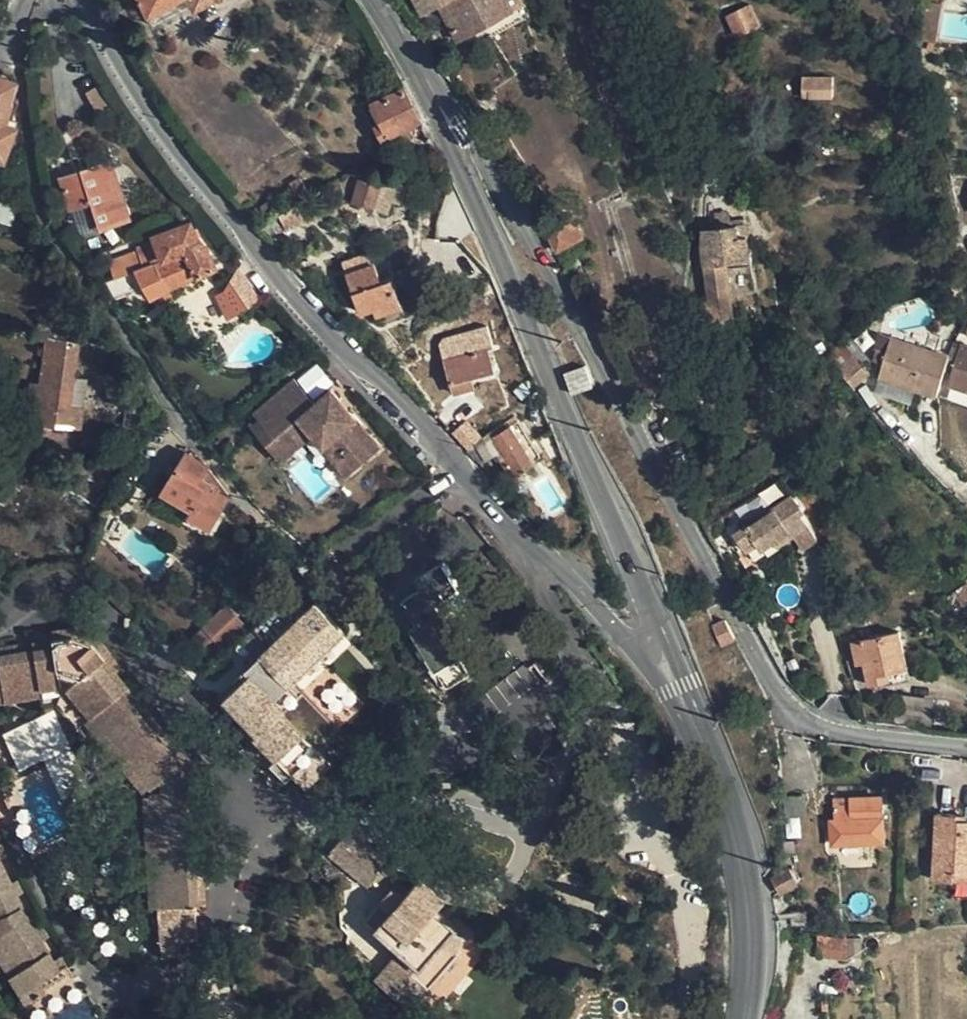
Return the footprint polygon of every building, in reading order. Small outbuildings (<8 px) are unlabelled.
[(149,14),(178,0),(142,0),(149,14)] [(193,5),(190,0),(178,0),(149,14),(154,24),(193,5)] [(193,5),(194,9),(211,0),(190,0),(193,5)] [(508,0),(415,0),(422,13),(438,4),(458,40),(513,11),(508,0)] [(726,17),(731,28),(738,24),(743,35),(759,28),(749,7),(726,17)] [(736,38),(743,35),(738,24),(731,28),(736,38)] [(732,79),(724,74),(719,79),(727,85),(732,79)] [(17,83),(0,76),(0,159),(5,161),(17,128),(7,122),(13,106),(10,104),(17,83)] [(803,78),(803,91),(809,92),(809,100),(830,100),(831,79),(803,78)] [(420,119),(404,88),(373,102),(381,119),(374,122),(382,138),(420,119)] [(360,103),(371,125),(374,122),(381,119),(373,102),(370,98),(360,103)] [(687,135),(682,123),(673,126),(678,139),(687,135)] [(111,163),(81,172),(101,230),(121,224),(130,220),(111,163)] [(81,172),(59,180),(69,211),(91,203),(81,172)] [(299,179),(288,185),(291,189),(260,207),(265,215),(308,192),(299,179)] [(380,185),(358,179),(351,202),(389,213),(392,202),(402,206),(406,184),(383,179),(380,185)] [(288,209),(277,215),(286,231),(304,221),(296,204),(288,209)] [(88,208),(75,212),(83,236),(96,232),(88,208)] [(573,216),(565,220),(576,242),(585,237),(573,216)] [(547,229),(559,251),(576,242),(565,220),(547,229)] [(704,223),(705,233),(744,227),(744,222),(729,223),(728,221),(716,223),(716,221),(704,223)] [(153,235),(162,259),(156,262),(143,267),(114,280),(102,285),(112,302),(134,293),(129,283),(140,279),(149,299),(156,296),(161,304),(173,298),(169,289),(194,276),(196,277),(217,267),(205,244),(199,239),(191,222),(153,235)] [(734,316),(735,317),(728,268),(727,262),(752,259),(752,256),(746,227),(744,227),(705,233),(703,233),(703,253),(711,302),(702,303),(704,322),(734,316)] [(143,267),(156,262),(148,243),(135,248),(136,251),(143,267)] [(114,280),(143,267),(136,251),(107,262),(114,280)] [(340,262),(345,274),(371,264),(366,252),(340,262)] [(752,266),(752,259),(727,262),(728,268),(752,266)] [(371,264),(345,274),(360,313),(373,308),(375,314),(401,305),(390,277),(381,280),(374,263),(371,264)] [(243,273),(210,293),(227,321),(260,301),(243,273)] [(403,310),(401,305),(375,314),(377,319),(403,310)] [(111,341),(106,333),(101,334),(98,337),(96,339),(97,343),(99,346),(102,348),(105,347),(108,346),(111,341)] [(938,397),(945,373),(950,357),(937,353),(941,339),(929,335),(925,349),(891,340),(887,354),(884,365),(880,379),(897,384),(916,391),(938,397)] [(32,384),(28,407),(33,409),(25,440),(35,443),(37,443),(43,423),(80,427),(86,381),(74,380),(78,345),(45,341),(39,385),(32,384)] [(954,345),(950,357),(945,373),(952,375),(960,347),(954,345)] [(486,347),(444,360),(454,394),(474,388),(471,378),(493,371),(486,347)] [(960,347),(952,375),(948,388),(966,394),(966,349),(960,347)] [(872,362),(884,365),(887,354),(876,351),(872,362)] [(565,371),(573,394),(594,386),(586,364),(565,371)] [(295,381),(254,412),(260,421),(274,438),(286,430),(300,446),(312,438),(345,478),(380,450),(333,392),(315,405),(295,381)] [(912,404),(916,391),(897,384),(894,397),(912,404)] [(474,398),(451,408),(455,418),(479,408),(474,398)] [(11,404),(4,432),(23,439),(25,440),(33,409),(28,407),(11,404)] [(274,438),(260,421),(253,426),(280,462),(300,446),(286,430),(274,438)] [(511,475),(539,457),(517,421),(477,446),(486,459),(497,453),(511,475)] [(207,463),(204,462),(185,451),(161,493),(189,509),(187,514),(210,528),(221,507),(202,496),(210,481),(201,475),(207,463)] [(229,492),(207,463),(201,475),(210,481),(202,496),(221,507),(229,492)] [(806,512),(795,498),(794,496),(772,510),(774,512),(750,530),(747,526),(736,535),(756,562),(808,525),(802,515),(806,512)] [(443,562),(417,578),(422,588),(404,599),(419,624),(411,629),(448,687),(470,673),(460,657),(471,650),(459,632),(456,634),(437,604),(460,590),(443,562)] [(960,590),(947,599),(959,613),(966,606),(966,600),(960,590)] [(223,604),(192,640),(210,656),(241,620),(223,604)] [(264,616),(244,636),(260,653),(267,647),(299,681),(316,666),(313,663),(343,633),(334,623),(336,621),(320,604),(313,610),(306,617),(301,613),(280,632),(264,616)] [(308,606),(301,613),(306,617),(313,610),(308,606)] [(106,657),(110,654),(97,640),(76,629),(52,633),(53,641),(75,636),(92,644),(96,649),(98,648),(106,657)] [(854,644),(855,656),(863,656),(865,664),(869,685),(890,681),(888,674),(909,669),(900,634),(854,644)] [(106,657),(98,648),(96,649),(92,644),(75,636),(53,641),(54,649),(0,657),(0,697),(55,688),(63,688),(98,664),(106,657)] [(54,649),(53,641),(0,649),(0,657),(54,649)] [(110,654),(106,657),(98,664),(188,774),(197,904),(204,904),(196,773),(115,675),(121,669),(110,654)] [(858,665),(865,664),(863,656),(855,656),(858,665)] [(98,664),(63,688),(148,790),(149,790),(159,782),(162,785),(162,794),(150,795),(150,796),(157,906),(159,941),(196,938),(194,904),(197,904),(188,774),(98,664)] [(520,668),(486,694),(506,720),(540,694),(520,668)] [(55,688),(0,697),(0,703),(42,697),(55,688)] [(63,688),(55,688),(42,697),(44,702),(60,699),(81,725),(86,722),(143,792),(148,790),(63,688)] [(60,800),(84,791),(55,712),(2,731),(16,771),(45,760),(60,800)] [(32,851),(44,845),(18,792),(17,790),(5,795),(32,851)] [(884,795),(853,797),(853,804),(837,805),(837,819),(832,820),(834,844),(886,840),(884,795)] [(150,906),(157,906),(150,796),(144,797),(150,906)] [(787,838),(803,837),(801,796),(784,797),(787,838)] [(953,879),(954,872),(966,873),(966,821),(959,820),(959,815),(938,814),(934,878),(953,879)] [(328,852),(349,870),(367,885),(370,882),(380,869),(387,861),(373,848),(371,850),(347,830),(328,852)] [(21,906),(16,893),(10,880),(0,858),(0,915),(21,906)] [(793,868),(775,877),(783,893),(802,883),(793,868)] [(386,874),(380,869),(370,882),(376,887),(386,874)] [(954,872),(953,879),(966,880),(966,873),(954,872)] [(17,877),(10,880),(16,893),(23,889),(17,877)] [(409,1008),(424,992),(429,986),(416,974),(445,939),(454,947),(461,938),(454,930),(455,927),(434,909),(443,899),(419,877),(403,895),(392,887),(379,902),(388,911),(376,926),(400,948),(385,967),(375,978),(409,1008)] [(366,917),(376,926),(388,911),(379,902),(366,917)] [(0,928),(0,958),(39,1018),(87,1018),(97,1013),(61,956),(54,959),(42,939),(35,928),(25,913),(0,928)] [(41,924),(35,928),(42,939),(48,936),(41,924)] [(852,959),(852,938),(819,938),(819,959),(852,959)] [(459,952),(454,947),(445,939),(416,974),(429,986),(459,952)]
